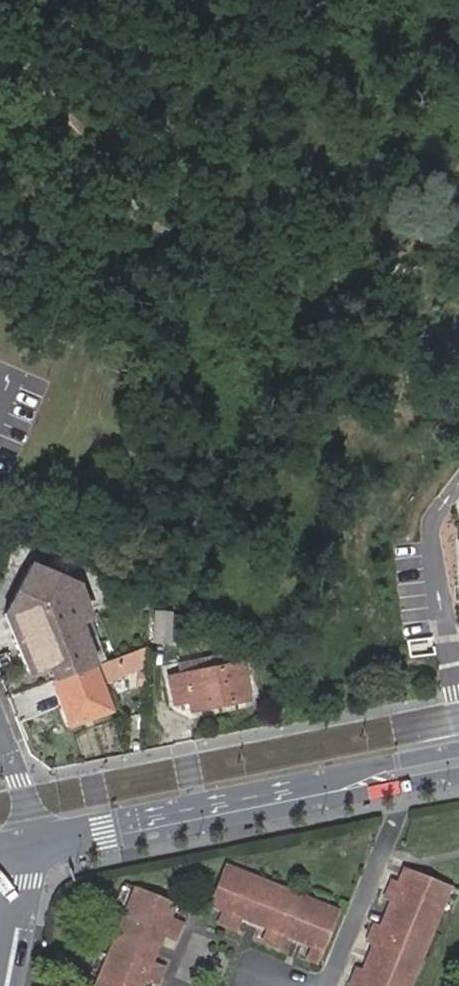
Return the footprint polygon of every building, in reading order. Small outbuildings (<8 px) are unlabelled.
[(5,530),(10,519),(0,515),(0,528),(5,530)] [(21,689),(47,680),(90,663),(73,622),(84,619),(72,581),(19,560),(0,598),(0,639),(21,689)] [(178,611),(156,610),(154,639),(176,640),(178,611)] [(246,659),(172,674),(178,701),(190,699),(193,710),(254,698),(246,659)] [(108,708),(90,663),(47,680),(65,725),(108,708)] [(227,859),(225,864),(247,873),(249,867),(227,859)] [(405,863),(399,877),(403,879),(409,865),(405,863)] [(306,953),(307,953),(321,920),(325,911),(328,905),(317,900),(292,891),(270,882),(247,873),(225,864),(211,901),(223,907),(219,918),(239,926),(244,915),(267,924),(263,936),(281,943),(285,932),(311,942),(306,953)] [(373,940),(377,942),(367,967),(363,965),(356,962),(348,981),(355,983),(360,985),(359,985),(404,985),(411,970),(420,946),(430,922),(440,900),(447,881),(409,865),(403,879),(399,877),(391,874),(383,894),(390,897),(395,899),(386,922),(381,920),(374,917),(366,937),(373,940)] [(249,867),(247,873),(270,882),(272,876),(249,867)] [(292,891),(294,885),(272,876),(270,882),(292,891)] [(454,883),(447,881),(440,900),(446,902),(454,883)] [(126,903),(134,907),(143,885),(135,882),(126,903)] [(106,975),(101,985),(142,985),(146,975),(159,980),(167,962),(154,956),(164,932),(176,937),(184,919),(172,913),(177,899),(143,885),(134,907),(125,929),(115,952),(106,975)] [(292,891),(317,900),(319,895),(294,885),(292,891)] [(328,905),(330,899),(319,895),(317,900),(328,905)] [(390,897),(381,920),(386,922),(395,899),(390,897)] [(339,903),(330,899),(328,905),(337,908),(339,903)] [(446,902),(440,900),(430,922),(437,925),(446,902)] [(117,926),(125,929),(134,907),(126,903),(117,926)] [(321,920),(307,953),(318,958),(337,908),(328,905),(325,911),(321,920)] [(437,925),(430,922),(420,946),(427,949),(437,925)] [(108,949),(115,952),(125,929),(117,926),(108,949)] [(377,942),(373,940),(363,965),(367,967),(377,942)] [(427,949),(420,946),(411,970),(417,972),(427,949)] [(98,971),(106,975),(115,952),(108,949),(98,971)] [(411,970),(404,985),(411,985),(417,972),(411,970)] [(106,975),(98,971),(92,985),(101,985),(106,975)]
